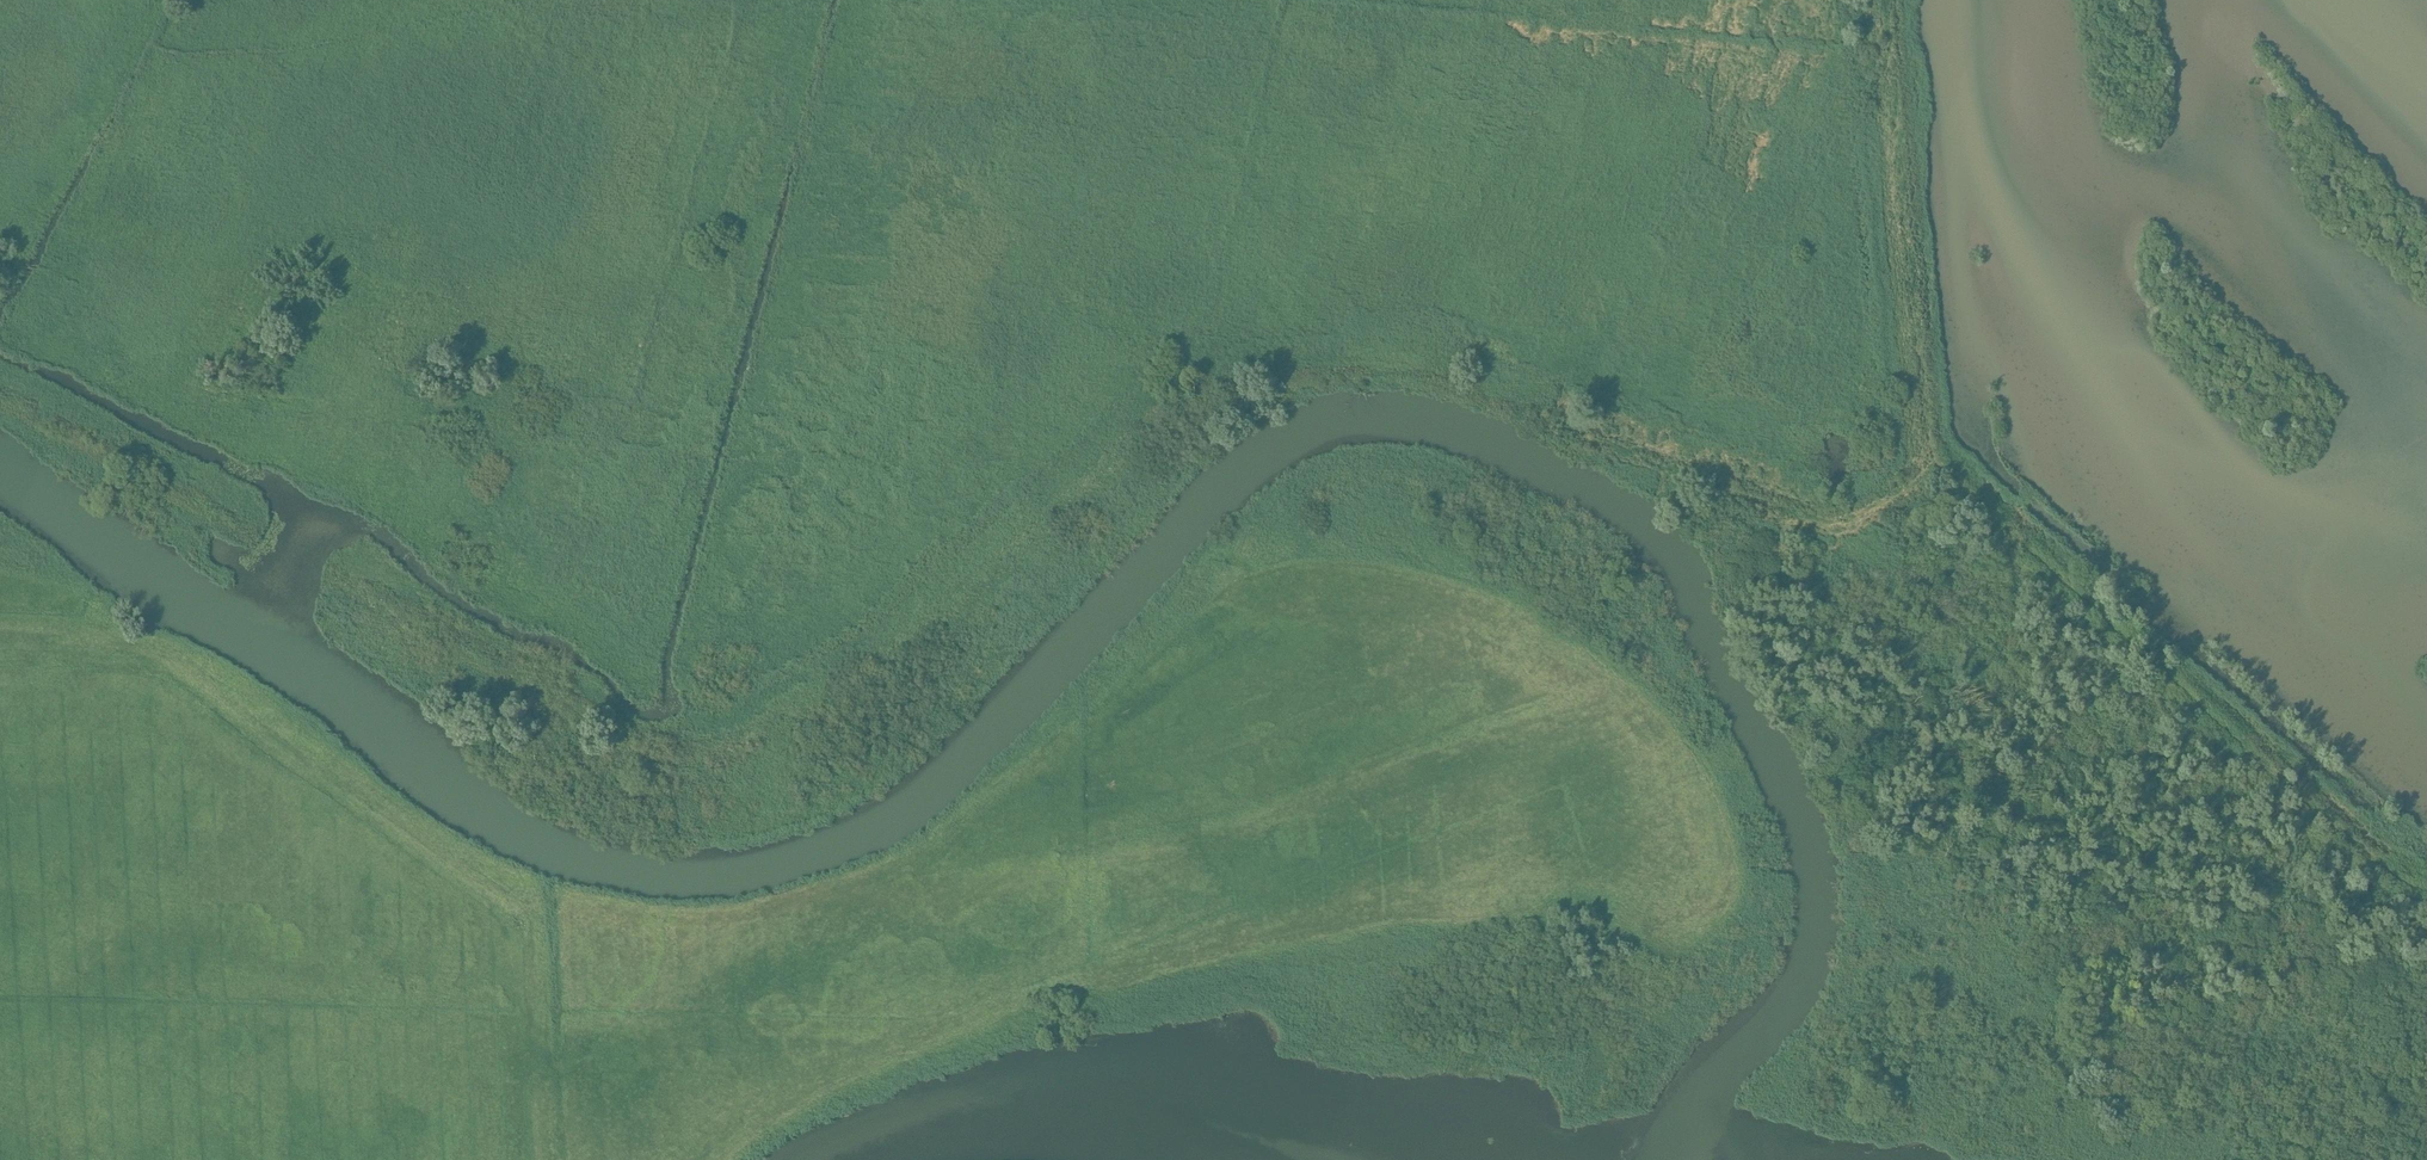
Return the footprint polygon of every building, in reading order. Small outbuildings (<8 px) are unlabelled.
[(2172,648),(2166,655),(2175,663),(2182,656),(2172,648)]
